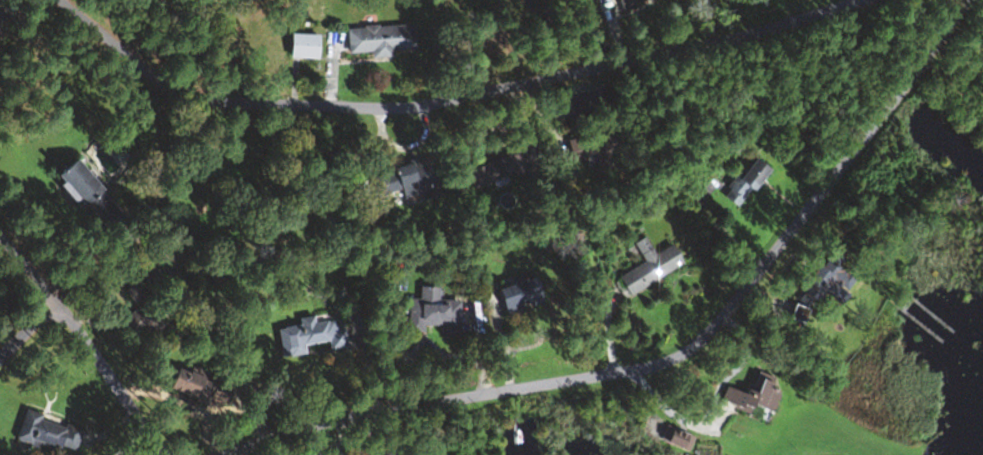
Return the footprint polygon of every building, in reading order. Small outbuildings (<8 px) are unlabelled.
[(617,8),(651,0),(615,0),(617,8)] [(412,50),(411,26),(345,28),(346,54),(369,54),(369,57),(390,56),(389,51),(412,50)] [(314,59),(314,35),(286,35),(286,59),(314,59)] [(571,164),(593,158),(597,173),(616,168),(605,126),(564,136),(571,164)] [(464,171),(470,190),(527,171),(521,152),(464,171)] [(72,159),(52,175),(96,230),(116,214),(72,159)] [(399,191),(402,200),(422,194),(424,201),(438,197),(428,159),(368,176),(374,198),(399,191)] [(718,193),(733,208),(766,174),(751,159),(718,193)] [(626,297),(681,265),(669,245),(653,255),(642,237),(630,245),(641,263),(615,278),(626,297)] [(795,302),(809,310),(819,294),(838,305),(857,274),(825,254),(795,302)] [(528,278),(521,281),(519,275),(509,279),(510,284),(492,291),(503,318),(538,304),(528,278)] [(135,308),(118,323),(132,338),(147,325),(154,334),(168,322),(133,282),(121,293),(135,308)] [(406,333),(421,333),(421,327),(437,327),(437,334),(457,335),(457,301),(437,301),(437,288),(417,288),(417,300),(406,299),(406,333)] [(279,358),(303,355),(302,345),(327,342),(328,351),(345,348),(343,330),(334,331),(333,322),(313,324),(312,317),(297,319),(298,327),(276,330),(279,358)] [(229,388),(171,367),(164,388),(201,402),(203,396),(223,403),(229,388)] [(769,385),(754,381),(750,396),(722,388),(718,404),(747,412),(748,407),(771,414),(777,392),(767,390),(769,385)] [(79,430),(22,411),(13,438),(63,454),(71,454),(79,430)] [(688,452),(693,437),(663,428),(658,443),(688,452)]
